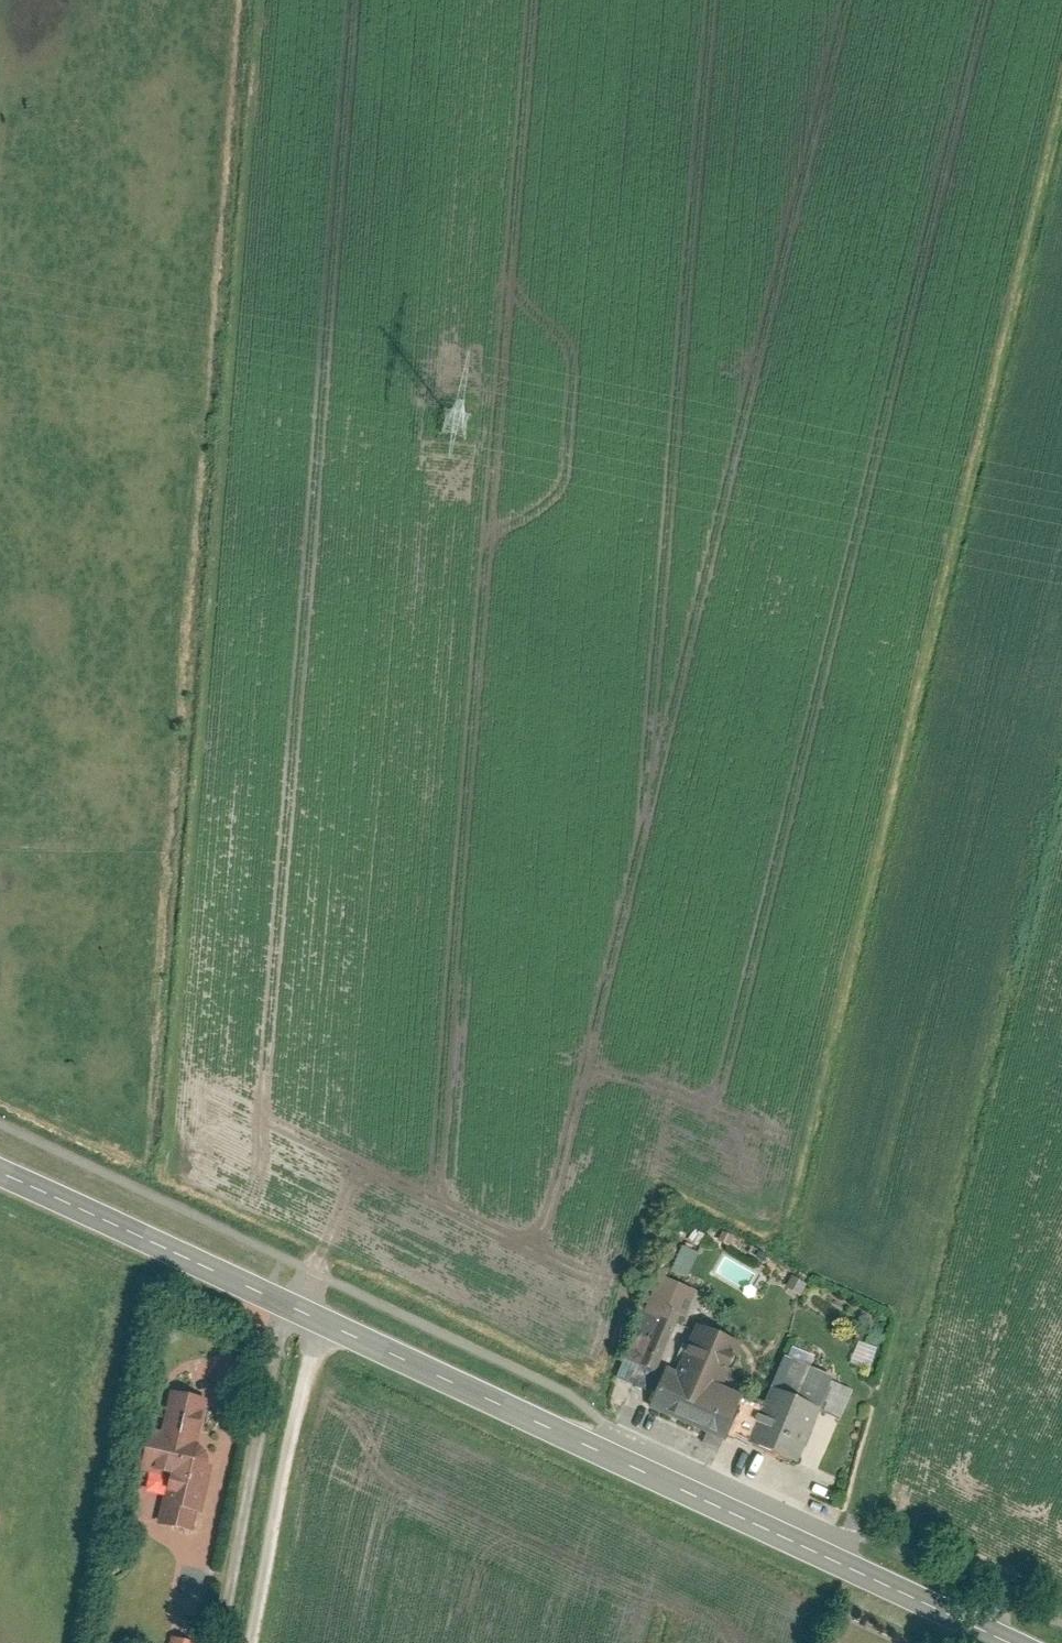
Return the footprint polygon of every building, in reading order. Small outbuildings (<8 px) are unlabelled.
[(722,1386),(740,1344),(696,1326),(676,1371),(666,1367),(649,1408),(723,1440),(743,1395),(722,1386)] [(874,1367),(879,1346),(861,1342),(856,1363),(874,1367)] [(833,1378),(784,1357),(747,1441),(797,1462),(833,1378)] [(195,1513),(201,1514),(212,1468),(207,1467),(208,1460),(200,1449),(193,1447),(204,1400),(170,1392),(160,1432),(150,1429),(139,1473),(160,1478),(154,1505),(159,1506),(155,1523),(190,1532),(195,1513)]
